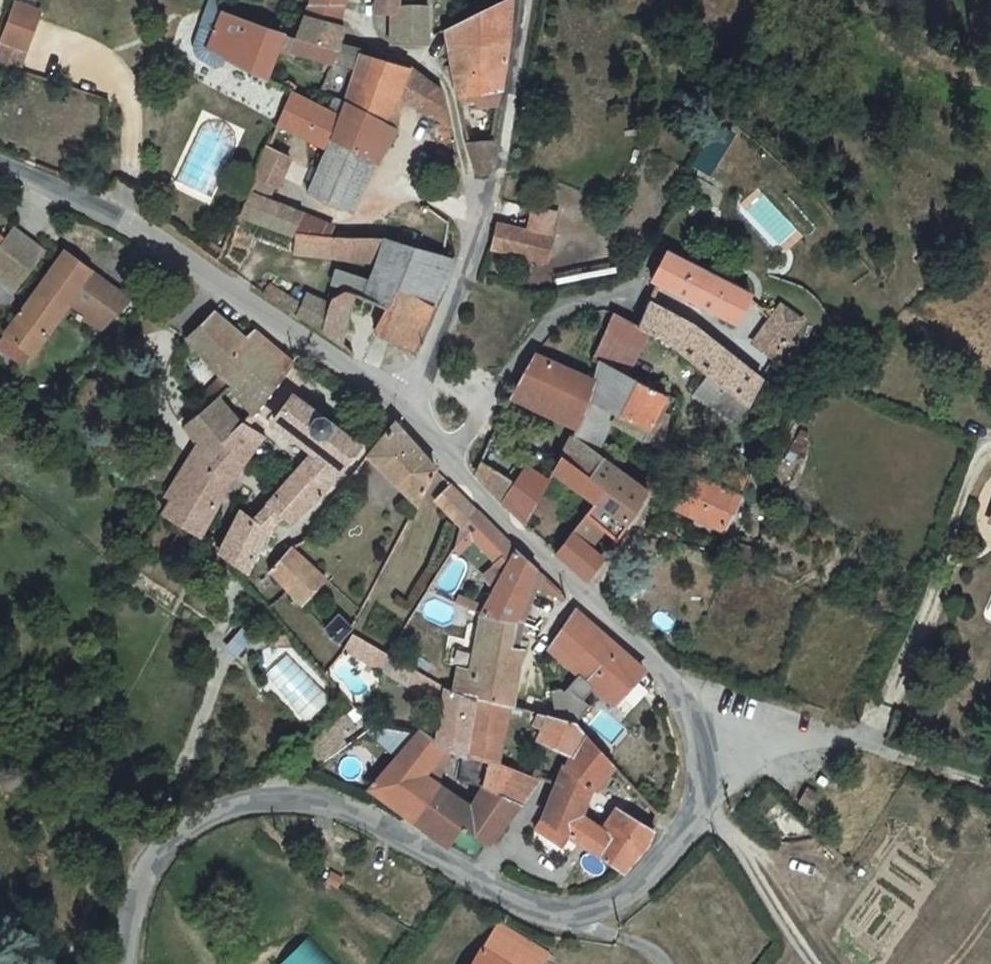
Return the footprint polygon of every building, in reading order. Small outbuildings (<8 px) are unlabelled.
[(315,6),(353,9),(353,0),(316,0),(315,6)] [(400,46),(433,43),(433,7),(407,6),(407,0),(384,0),(384,16),(399,16),(400,46)] [(503,107),(507,77),(511,51),(514,28),(515,0),(513,0),(451,33),(465,99),(477,97),(482,112),(503,107)] [(26,2),(7,59),(32,67),(52,11),(26,2)] [(353,9),(315,6),(314,17),(352,25),(353,9)] [(228,15),(225,23),(222,33),(207,28),(200,48),(201,54),(203,59),(208,62),(222,68),(228,66),(233,57),(272,78),(284,48),(288,36),(228,15)] [(352,25),(314,17),(310,44),(302,41),(300,53),(341,67),(347,51),(350,32),(352,25)] [(302,41),(288,36),(284,48),(300,53),(302,41)] [(362,75),(369,56),(347,51),(341,67),(341,68),(362,75)] [(416,68),(398,63),(369,56),(362,75),(352,98),(340,94),(335,107),(323,103),(300,94),(285,129),(336,151),(317,196),(352,209),(403,97),(416,68)] [(456,124),(452,102),(448,90),(416,68),(403,97),(456,124)] [(335,107),(340,94),(328,90),(323,103),(335,107)] [(712,174),(738,129),(719,119),(694,163),(712,174)] [(456,149),(461,148),(459,132),(451,136),(456,149)] [(497,145),(476,147),(480,159),(482,169),(483,173),(485,175),(487,177),(489,177),(491,175),(493,172),(495,160),(497,145)] [(298,160),(275,152),(270,162),(259,189),(280,197),(285,183),(289,186),(298,160)] [(314,214),(257,196),(247,220),(304,238),(306,233),(314,214)] [(506,224),(500,250),(552,263),(563,213),(537,206),(532,230),(506,224)] [(53,253),(21,230),(0,259),(0,272),(25,289),(53,253)] [(380,264),(389,240),(306,233),(304,238),(300,251),(380,264)] [(459,256),(389,240),(380,264),(375,276),(407,290),(441,306),(459,256)] [(657,279),(665,283),(743,323),(754,300),(756,295),(670,252),(657,279)] [(113,327),(138,302),(97,271),(73,254),(14,334),(43,354),(78,305),(113,327)] [(368,296),(397,310),(407,290),(375,276),(338,268),(334,283),(346,288),(368,296)] [(330,334),(337,302),(313,292),(308,300),(277,288),(273,298),(292,312),(305,318),(315,324),(325,330),(330,334)] [(348,348),(368,296),(346,288),(337,298),(337,302),(330,334),(348,348)] [(423,346),(441,306),(407,290),(397,310),(385,336),(410,347),(411,346),(416,349),(420,349),(423,346)] [(653,304),(642,326),(653,335),(722,391),(725,393),(752,407),(767,381),(716,347),(653,304)] [(213,360),(251,339),(221,311),(193,339),(213,360)] [(642,326),(618,313),(596,359),(604,363),(634,375),(653,335),(642,326)] [(792,336),(774,319),(760,346),(780,357),(791,363),(798,350),(792,348),(796,342),(791,338),(792,336)] [(262,332),(251,339),(213,360),(239,389),(262,363),(279,345),(262,332)] [(281,388),(300,361),(279,345),(262,363),(239,389),(261,414),(269,405),(281,388)] [(542,354),(522,387),(581,422),(582,420),(591,399),(596,383),(542,354)] [(634,375),(604,363),(596,383),(591,399),(615,411),(644,426),(642,433),(668,444),(674,409),(665,406),(675,392),(634,375)] [(446,389),(439,397),(446,405),(454,396),(446,389)] [(725,393),(722,391),(712,412),(742,427),(752,407),(725,393)] [(279,507),(289,515),(297,521),(316,506),(366,445),(300,395),(283,418),(319,450),(305,469),(276,505),(279,507)] [(615,411),(591,399),(582,420),(581,422),(576,435),(605,457),(615,411)] [(222,459),(245,433),(222,412),(201,436),(222,459)] [(422,504),(441,469),(414,437),(401,421),(374,456),(422,504)] [(252,425),(245,433),(222,459),(172,513),(207,534),(239,479),(271,440),(252,425)] [(592,475),(605,457),(576,435),(568,456),(592,475)] [(682,449),(677,463),(699,471),(703,472),(708,459),(682,449)] [(568,456),(562,473),(598,502),(609,488),(592,475),(568,456)] [(642,510),(653,492),(605,457),(592,475),(609,488),(598,502),(589,515),(610,531),(622,541),(629,531),(642,510)] [(507,500),(518,482),(486,462),(480,474),(507,500)] [(531,523),(556,483),(528,465),(518,482),(507,500),(531,523)] [(748,491),(753,482),(732,472),(727,482),(748,491)] [(723,490),(696,476),(680,509),(728,531),(748,491),(727,482),(723,490)] [(481,510),(457,485),(443,501),(467,526),(468,526),(481,510)] [(289,515),(279,507),(265,524),(250,515),(228,551),(256,572),(264,555),(277,530),(289,515)] [(481,510),(468,526),(467,526),(503,563),(520,548),(481,510)] [(610,531),(589,515),(577,531),(598,549),(610,531)] [(594,580),(610,559),(598,549),(577,531),(562,551),(594,580)] [(329,574),(297,546),(278,570),(304,601),(329,574)] [(540,567),(522,550),(486,615),(521,618),(531,590),(540,567)] [(540,567),(531,590),(539,593),(541,587),(563,599),(567,594),(540,567)] [(531,590),(521,618),(521,620),(529,622),(539,593),(531,590)] [(657,682),(647,670),(582,612),(557,644),(588,674),(581,681),(594,692),(601,685),(618,701),(626,707),(629,703),(632,705),(657,682)] [(355,632),(357,628),(345,614),(329,629),(343,646),(355,632)] [(521,618),(486,615),(475,668),(466,666),(458,690),(486,697),(519,706),(528,650),(523,648),(529,622),(521,620),(521,618)] [(395,655),(359,635),(351,649),(354,651),(445,704),(443,735),(455,740),(461,742),(475,748),(479,726),(486,697),(458,690),(395,655)] [(594,692),(581,681),(577,686),(561,693),(566,717),(580,721),(596,703),(590,697),(594,692)] [(510,734),(519,706),(486,697),(479,726),(510,734)] [(577,755),(589,731),(581,721),(580,721),(566,717),(557,715),(546,738),(577,755)] [(422,733),(375,725),(369,730),(404,757),(422,733)] [(479,726),(475,748),(506,761),(510,734),(479,726)] [(404,757),(380,788),(421,819),(433,800),(437,800),(450,781),(450,779),(435,769),(455,740),(443,735),(426,728),(422,733),(404,757)] [(597,787),(617,762),(589,731),(577,755),(562,785),(548,818),(572,834),(627,872),(629,871),(654,843),(659,828),(629,811),(614,832),(586,813),(597,787)] [(475,748),(472,775),(493,782),(506,761),(475,748)] [(547,779),(506,761),(493,782),(526,803),(534,809),(547,779)] [(437,800),(433,800),(421,819),(459,847),(484,861),(526,803),(493,782),(481,800),(450,779),(450,781),(437,800)] [(572,834),(548,818),(540,829),(565,845),(572,834)] [(560,954),(509,925),(493,950),(517,963),(554,963),(560,954)] [(307,937),(280,963),(334,963),(307,937)] [(484,963),(517,963),(493,950),(484,963)]
